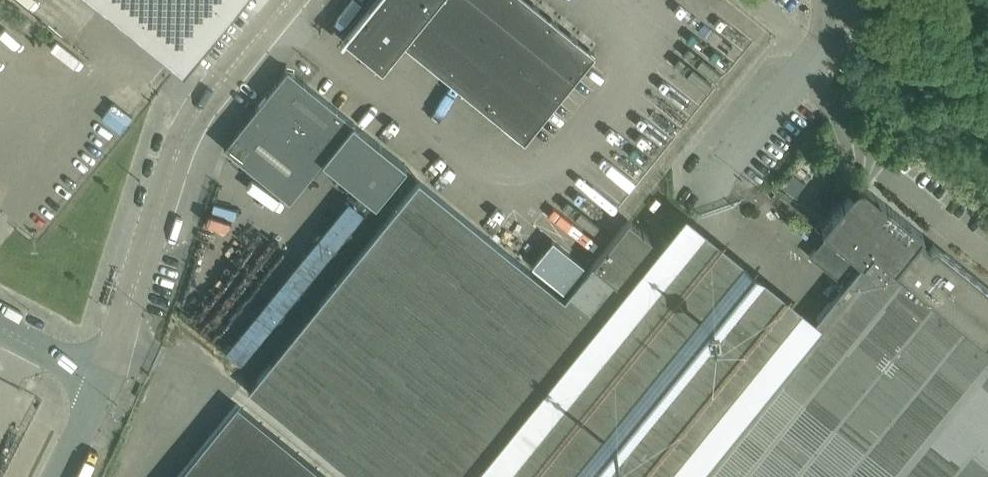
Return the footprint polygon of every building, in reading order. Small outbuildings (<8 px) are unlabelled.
[(182,64),(234,0),(104,0),(182,64)] [(342,40),(344,41),(345,39),(382,69),(404,42),(524,140),(595,53),(530,0),(374,0),(342,40)] [(285,72),(225,146),(224,147),(289,201),(321,161),(375,205),(406,166),(294,74),(285,72)] [(253,384),(248,390),(355,476),(477,476),(657,255),(658,254),(659,252),(659,251),(659,250),(659,248),(659,247),(659,246),(658,245),(657,244),(656,242),(628,220),(564,299),(419,181),(253,384)] [(985,342),(987,337),(987,286),(933,242),(930,246),(919,237),(923,233),(866,187),(864,186),(862,186),(860,186),(858,186),(856,187),(855,188),(854,189),(821,229),(827,233),(809,255),(844,284),(814,322),(688,476),(987,476),(987,345),(985,342)] [(814,322),(684,221),(657,255),(477,476),(688,476),(814,322)] [(585,266),(577,260),(553,240),(531,266),(563,292),(585,266)] [(192,459),(178,476),(327,476),(237,404),(192,459)]
